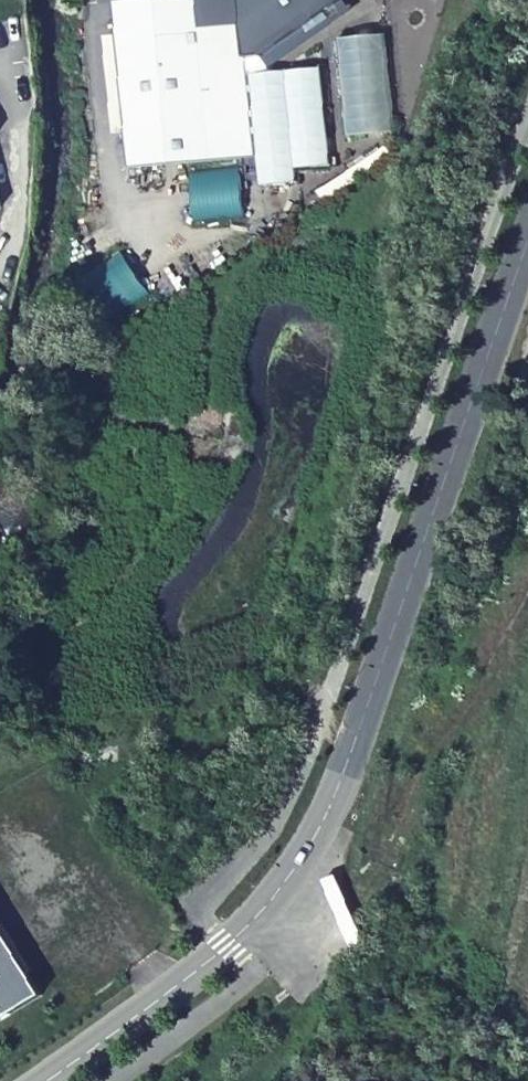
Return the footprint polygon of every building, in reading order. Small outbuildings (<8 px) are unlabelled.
[(214,158),(259,155),(255,62),(254,57),(251,0),(124,0),(132,162),(214,158)] [(254,57),(271,57),(354,1),(354,0),(251,0),(254,57)] [(255,62),(259,155),(262,185),(298,183),(297,168),(334,167),(327,70),(273,73),(272,61),(255,62)] [(242,164),(193,167),(196,217),(245,214),(242,164)] [(42,995),(0,925),(0,1020),(42,995)]
